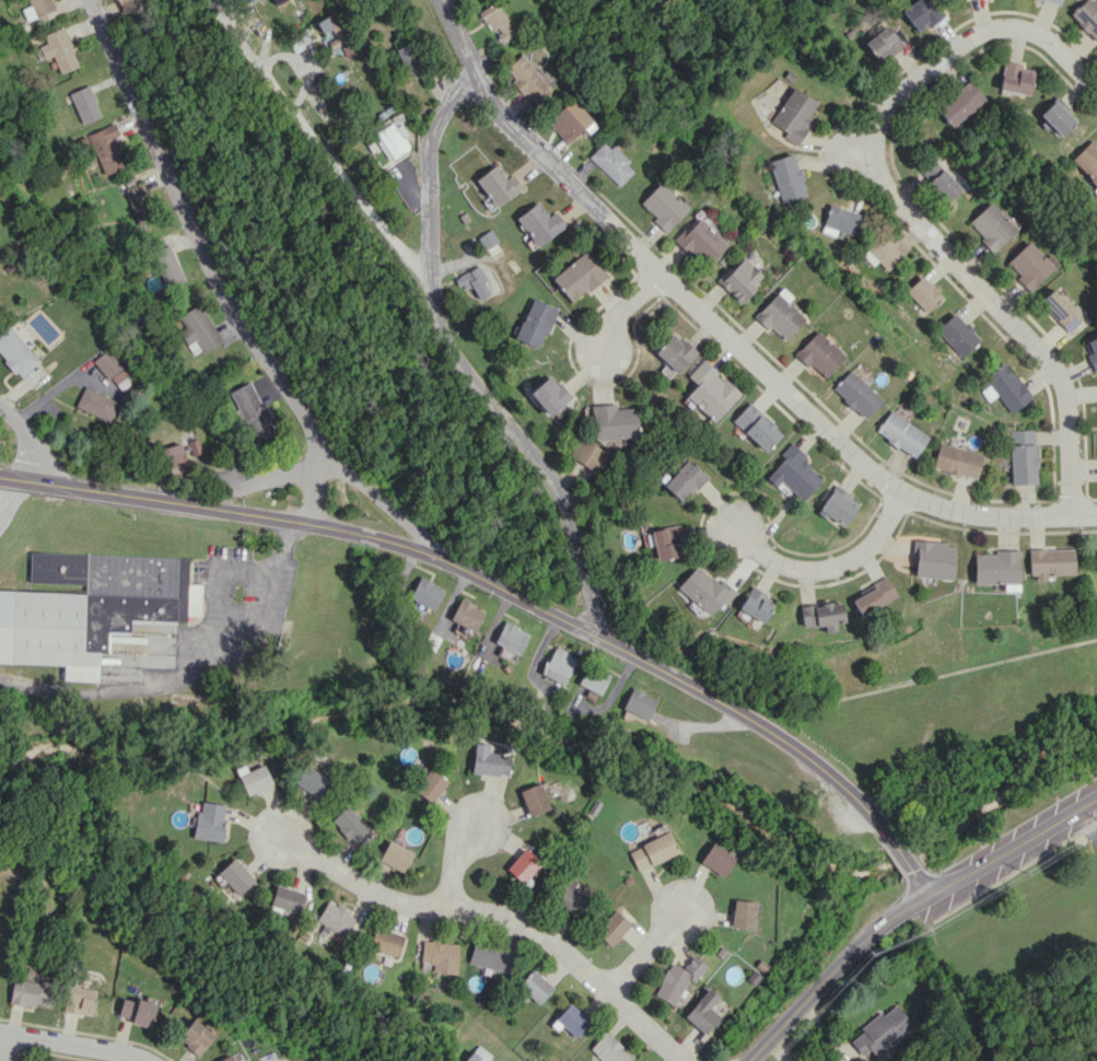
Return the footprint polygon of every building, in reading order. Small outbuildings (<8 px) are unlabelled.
[(49,0),(27,0),(29,5),(21,8),(26,20),(53,10),(49,0)] [(915,32),(940,18),(930,0),(915,0),(901,8),(915,32)] [(1096,43),(1096,2),(1095,0),(1084,0),(1069,14),(1096,43)] [(501,42),(514,35),(495,1),(478,11),(489,31),(494,29),(501,42)] [(316,22),(325,36),(322,37),(330,51),(339,45),(347,59),(360,51),(336,11),(316,22)] [(863,42),(878,63),(902,46),(887,24),(863,42)] [(43,35),(46,43),(38,46),(43,59),(52,56),(59,74),(78,66),(63,27),(43,35)] [(423,68),(413,42),(395,49),(405,74),(423,68)] [(513,81),(531,102),(549,87),(520,53),(504,66),(515,79),(513,81)] [(1028,95),(1032,71),(1020,69),(1021,64),(1002,60),(997,89),(1028,95)] [(983,98),(968,80),(934,110),(950,127),(983,98)] [(81,124),(100,116),(87,85),(68,93),(81,124)] [(781,137),(796,145),(805,129),(802,127),(816,101),(789,87),(770,123),(785,131),(781,137)] [(1063,111),(1067,107),(1055,96),(1038,115),(1060,136),(1074,121),(1063,111)] [(566,144),(592,120),(572,98),(546,122),(566,144)] [(410,149),(403,135),(408,132),(399,113),(390,117),(393,123),(373,132),(387,160),(410,149)] [(103,175),(122,167),(110,137),(117,134),(113,123),(86,133),(103,175)] [(618,186),(634,169),(603,140),(587,157),(618,186)] [(1096,189),(1096,147),(1090,140),(1070,159),(1096,189)] [(767,161),(781,204),(806,196),(792,153),(767,161)] [(959,188),(930,157),(916,170),(945,201),(959,188)] [(506,179),(495,164),(475,178),(495,207),(521,188),(512,175),(506,179)] [(655,218),(652,221),(664,232),(687,208),(659,181),(639,202),(655,218)] [(123,189),(137,224),(154,218),(141,182),(123,189)] [(965,223),(992,251),(1014,230),(988,202),(965,223)] [(566,228),(557,211),(546,216),(539,203),(517,213),(532,245),(566,228)] [(858,213),(829,204),(820,232),(835,236),(836,230),(851,235),(858,213)] [(707,265),(726,244),(694,214),(671,239),(689,255),(693,251),(707,265)] [(485,249),(498,241),(491,229),(477,237),(485,249)] [(862,253),(873,266),(878,261),(887,271),(903,256),(883,234),(862,253)] [(1005,262),(1017,275),(1014,278),(1027,291),(1052,268),(1027,241),(1005,262)] [(163,288),(183,281),(169,245),(150,252),(163,288)] [(606,273),(584,249),(551,279),(573,303),(606,273)] [(739,302),(763,276),(740,255),(716,281),(739,302)] [(470,284),(478,299),(489,294),(483,282),(487,280),(479,265),(454,278),(460,289),(470,284)] [(943,298),(922,275),(906,290),(926,313),(943,298)] [(755,314),(782,341),(804,319),(786,301),(791,296),(781,287),(755,314)] [(1083,316),(1061,293),(1058,296),(1051,289),(1038,301),(1066,332),(1083,316)] [(556,307),(531,297),(514,339),(539,349),(556,307)] [(178,332),(194,357),(221,339),(198,303),(177,317),(184,328),(178,332)] [(961,357),(980,340),(954,312),(936,329),(961,357)] [(38,360),(6,325),(0,330),(0,357),(20,378),(38,360)] [(844,356),(816,330),(795,353),(823,379),(844,356)] [(659,370),(669,380),(695,352),(673,331),(653,352),(665,363),(659,370)] [(1096,368),(1096,335),(1080,341),(1091,370),(1096,368)] [(105,379),(120,368),(106,349),(91,360),(105,379)] [(712,421),(738,393),(702,359),(686,376),(695,384),(684,395),(712,421)] [(983,377),(988,385),(980,391),(988,401),(996,395),(1010,413),(1030,398),(1004,362),(983,377)] [(832,389),(864,419),(882,400),(849,370),(832,389)] [(548,416),(569,397),(548,374),(527,393),(548,416)] [(229,390),(254,444),(275,434),(250,381),(229,390)] [(74,407),(108,421),(117,400),(83,386),(74,407)] [(590,404),(592,439),(636,437),(635,407),(614,408),(614,403),(590,404)] [(731,421),(764,451),(781,433),(748,403),(731,421)] [(875,432),(913,458),(928,436),(890,410),(875,432)] [(1034,429),(1009,430),(1011,485),(1036,484),(1034,429)] [(606,452),(579,436),(568,456),(595,472),(606,452)] [(169,474),(187,467),(178,442),(160,449),(169,474)] [(932,468),(976,479),(981,454),(938,443),(932,468)] [(780,481),(800,500),(822,477),(788,445),(778,455),(782,459),(765,478),(774,487),(780,481)] [(662,485),(680,502),(705,476),(687,459),(662,485)] [(858,502),(834,485),(817,509),(841,526),(858,502)] [(654,560),(682,556),(678,525),(650,530),(654,560)] [(912,578),(952,579),(953,543),(913,541),(912,578)] [(1046,578),(1046,575),(1073,574),(1073,548),(1028,549),(1029,579),(1046,578)] [(1018,552),(974,552),(973,584),(1002,584),(1002,591),(1018,591),(1018,552)] [(84,594),(83,651),(108,651),(109,633),(130,634),(130,623),(185,624),(186,615),(201,616),(201,584),(187,584),(188,559),(148,559),(148,595),(84,594)] [(709,616),(733,591),(720,579),(716,584),(695,565),(676,586),(709,616)] [(408,598),(433,610),(444,589),(419,576),(408,598)] [(856,613),(894,598),(887,580),(849,595),(856,613)] [(736,608),(760,623),(773,601),(750,586),(736,608)] [(63,680),(97,681),(98,652),(82,651),(84,593),(0,590),(0,662),(63,664),(63,680)] [(484,609),(459,598),(450,620),(475,631),(484,609)] [(823,632),(834,630),(833,623),(842,622),(839,600),(797,607),(801,628),(822,624),(823,632)] [(528,632),(503,622),(494,643),(520,654),(528,632)] [(541,674),(563,685),(576,657),(554,647),(541,674)] [(577,684),(600,694),(609,674),(587,663),(577,684)] [(647,720),(656,698),(630,687),(621,710),(647,720)] [(470,772),(507,775),(509,755),(487,753),(488,744),(473,743),(470,772)] [(235,768),(245,795),(271,785),(263,764),(246,771),(244,765),(235,768)] [(292,783),(319,799),(330,780),(304,764),(292,783)] [(412,790),(430,803),(446,781),(429,768),(412,790)] [(518,790),(528,816),(548,808),(538,782),(518,790)] [(221,841),(225,804),(198,801),(194,838),(221,841)] [(353,844),(368,829),(347,805),(331,819),(353,844)] [(627,851),(637,871),(677,852),(667,832),(627,851)] [(413,852),(388,839),(377,860),(402,872),(413,852)] [(698,863),(722,876),(734,856),(710,842),(698,863)] [(505,869),(521,884),(540,864),(524,848),(505,869)] [(217,872),(238,895),(254,880),(234,857),(217,872)] [(582,892),(562,882),(552,901),(573,911),(582,892)] [(300,913),(304,891),(274,885),(270,907),(300,913)] [(755,902),(731,900),(729,927),(753,929),(755,902)] [(316,922),(347,936),(356,915),(326,901),(316,922)] [(629,922),(612,909),(594,933),(612,946),(629,922)] [(369,951),(399,955),(402,933),(371,929),(369,951)] [(420,961),(433,963),(432,971),(455,974),(459,944),(422,939),(420,961)] [(467,962),(508,974),(514,954),(473,942),(467,962)] [(686,980),(694,984),(704,963),(689,956),(683,969),(669,962),(653,996),(674,1005),(686,980)] [(517,987),(538,1004),(552,986),(531,970),(517,987)] [(8,1001),(51,1008),(55,984),(12,977),(8,1001)] [(89,1015),(94,989),(66,985),(62,1010),(89,1015)] [(709,1007),(718,997),(707,988),(682,1016),(703,1035),(719,1016),(709,1007)] [(149,1025),(154,1004),(121,997),(116,1019),(149,1025)] [(573,1039),(590,1022),(569,1003),(552,1020),(573,1039)] [(848,1037),(861,1056),(869,1050),(873,1055),(913,1027),(896,1003),(848,1037)] [(175,1038),(196,1055),(213,1036),(192,1018),(175,1038)] [(604,1032),(588,1049),(601,1060),(626,1060),(631,1056),(604,1032)] [(474,1043),(464,1060),(486,1060),(491,1053),(474,1043)]
